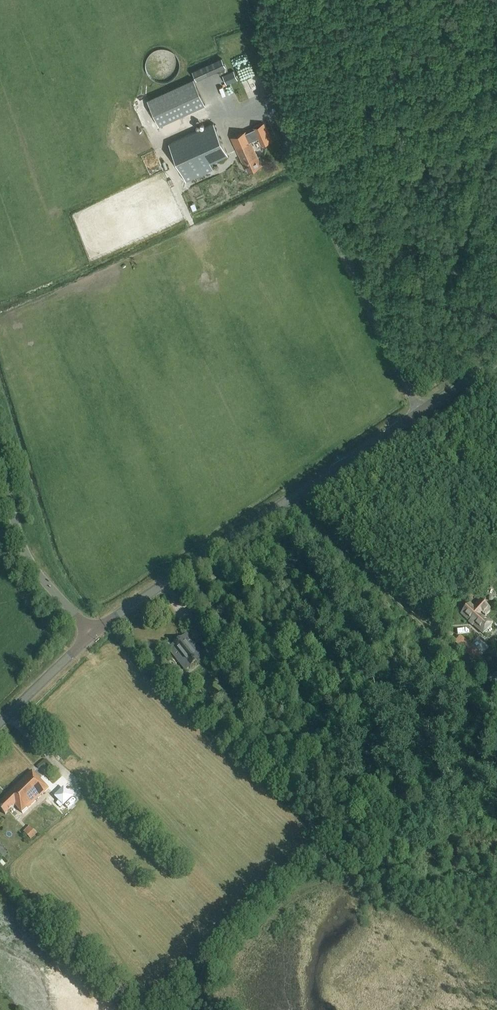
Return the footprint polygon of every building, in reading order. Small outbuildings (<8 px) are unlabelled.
[(236,57),(239,65),(251,61),(248,52),(236,57)] [(197,80),(226,67),(222,58),(192,71),(197,80)] [(226,84),(238,79),(234,70),(222,75),(226,84)] [(159,125),(205,104),(193,79),(148,100),(159,125)] [(247,131),(232,138),(242,162),(244,162),(248,172),(262,166),(251,141),(268,133),(264,122),(262,123),(254,126),(255,128),(252,129),(247,132),(247,131)] [(186,181),(213,168),(210,162),(228,154),(214,123),(169,143),(186,181)] [(491,610),(480,600),(474,607),(470,604),(461,614),(483,634),(493,623),(485,616),(491,610)] [(212,625),(204,616),(191,627),(199,636),(212,625)] [(182,666),(187,663),(191,668),(200,662),(197,658),(202,655),(188,637),(183,641),(182,639),(174,646),(177,650),(172,654),(182,666)] [(475,661),(481,655),(469,645),(464,651),(475,661)] [(48,789),(31,771),(0,802),(0,803),(1,804),(0,806),(0,810),(5,815),(14,806),(22,814),(48,789)] [(72,795),(63,786),(58,791),(68,800),(72,795)] [(30,825),(23,832),(31,840),(38,833),(30,825)] [(155,868),(149,873),(156,882),(168,871),(159,860),(153,866),(155,868)]
